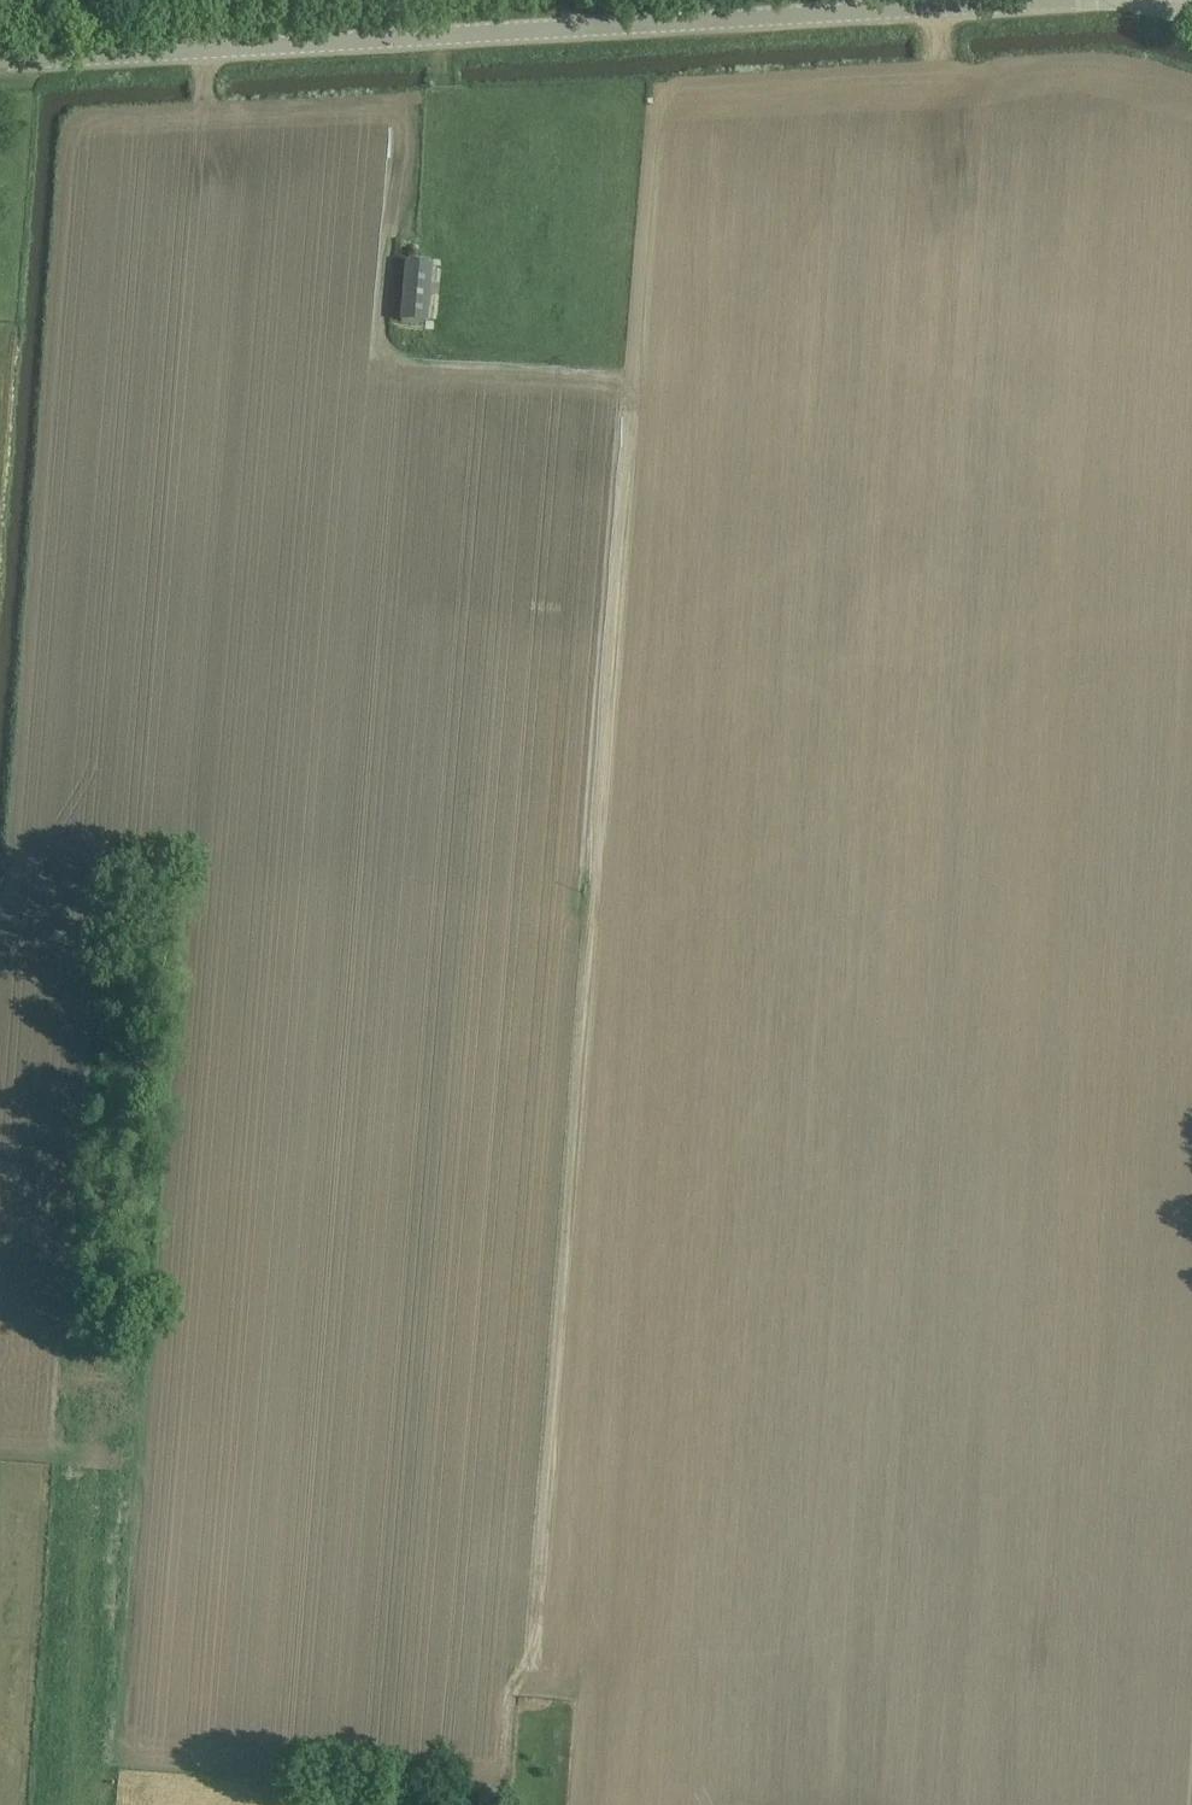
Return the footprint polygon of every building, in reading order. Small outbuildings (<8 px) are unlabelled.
[(406,263),(401,322),(426,324),(431,266),(406,263)]
